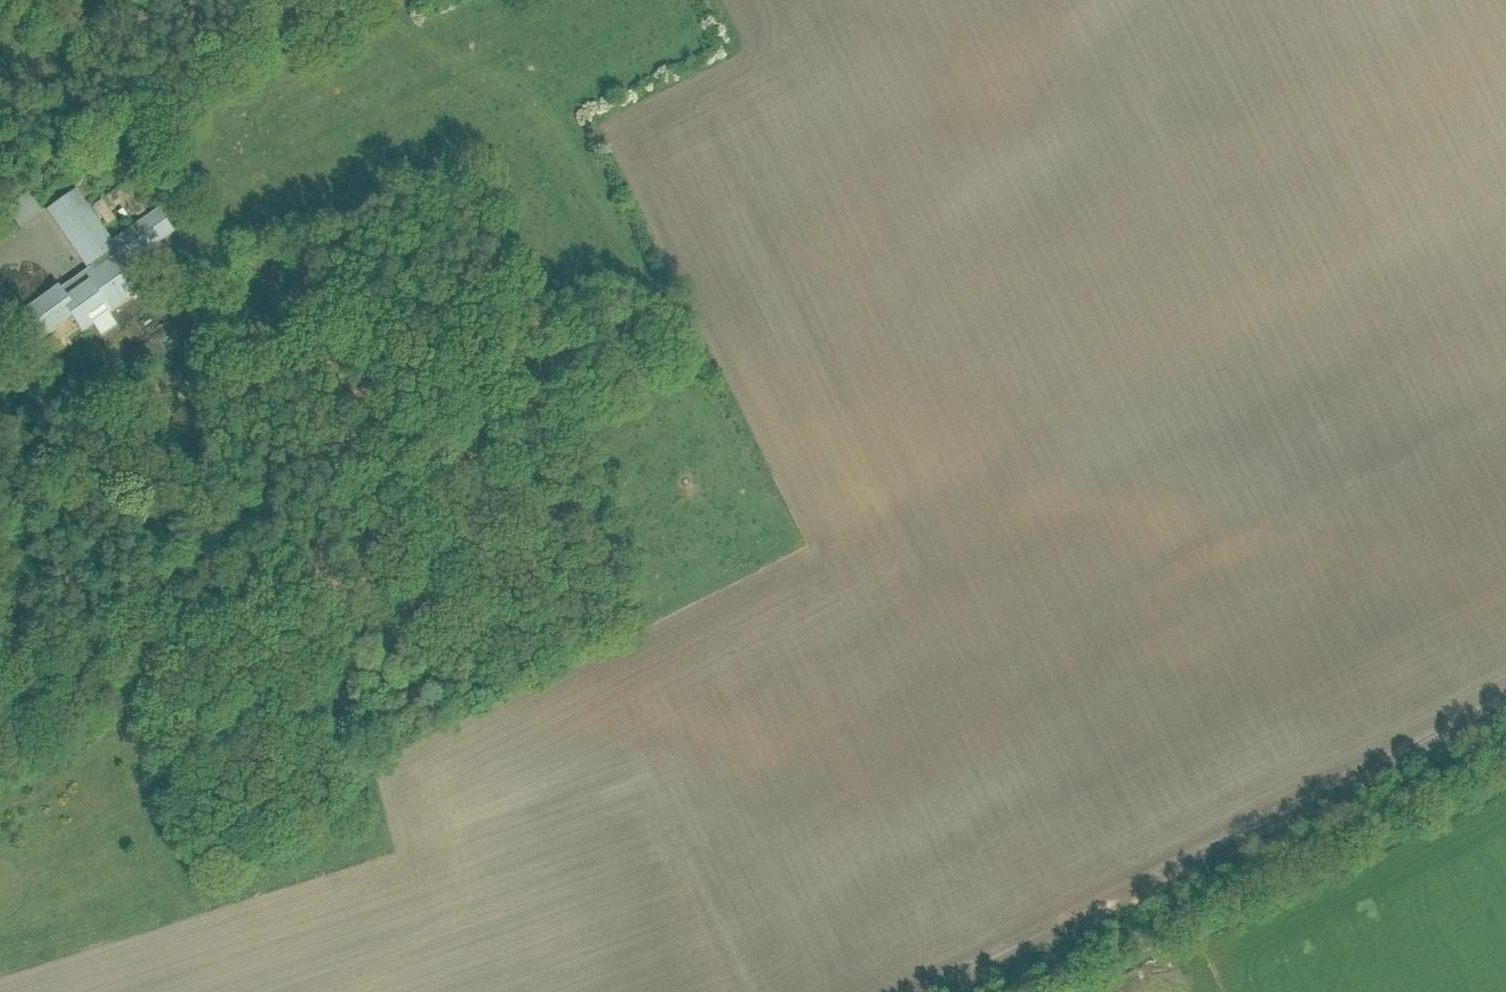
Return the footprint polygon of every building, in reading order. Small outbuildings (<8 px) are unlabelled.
[(23,227),(45,213),(32,193),(10,207),(23,227)] [(109,246),(72,193),(48,211),(85,264),(87,263),(93,272),(81,280),(80,278),(58,293),(56,290),(16,319),(32,341),(69,314),(80,329),(89,323),(99,337),(115,326),(105,312),(122,299),(114,288),(132,275),(123,262),(168,230),(156,213),(109,246)]
